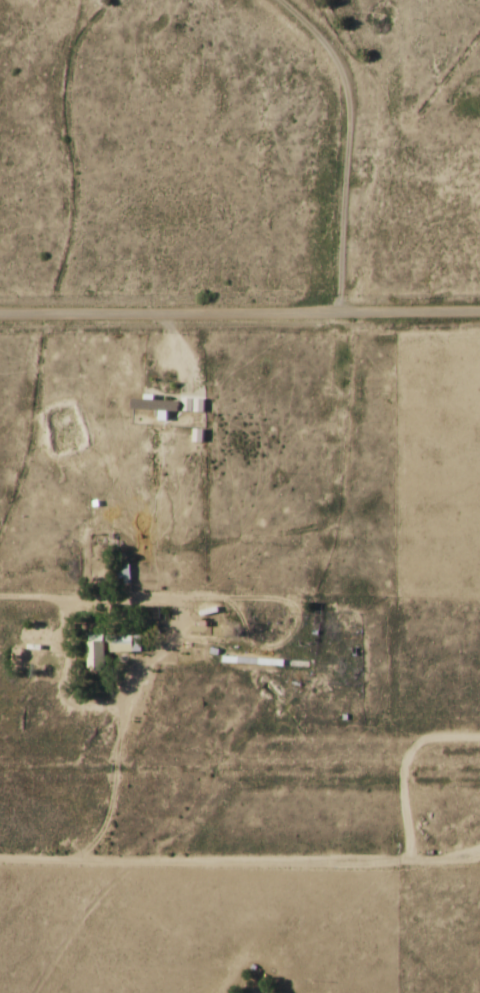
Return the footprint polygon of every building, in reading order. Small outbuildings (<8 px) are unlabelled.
[(131,564),(118,564),(118,583),(131,583),(131,564)] [(142,635),(109,635),(109,651),(142,651),(142,635)] [(89,672),(105,672),(105,638),(89,638),(89,672)]
